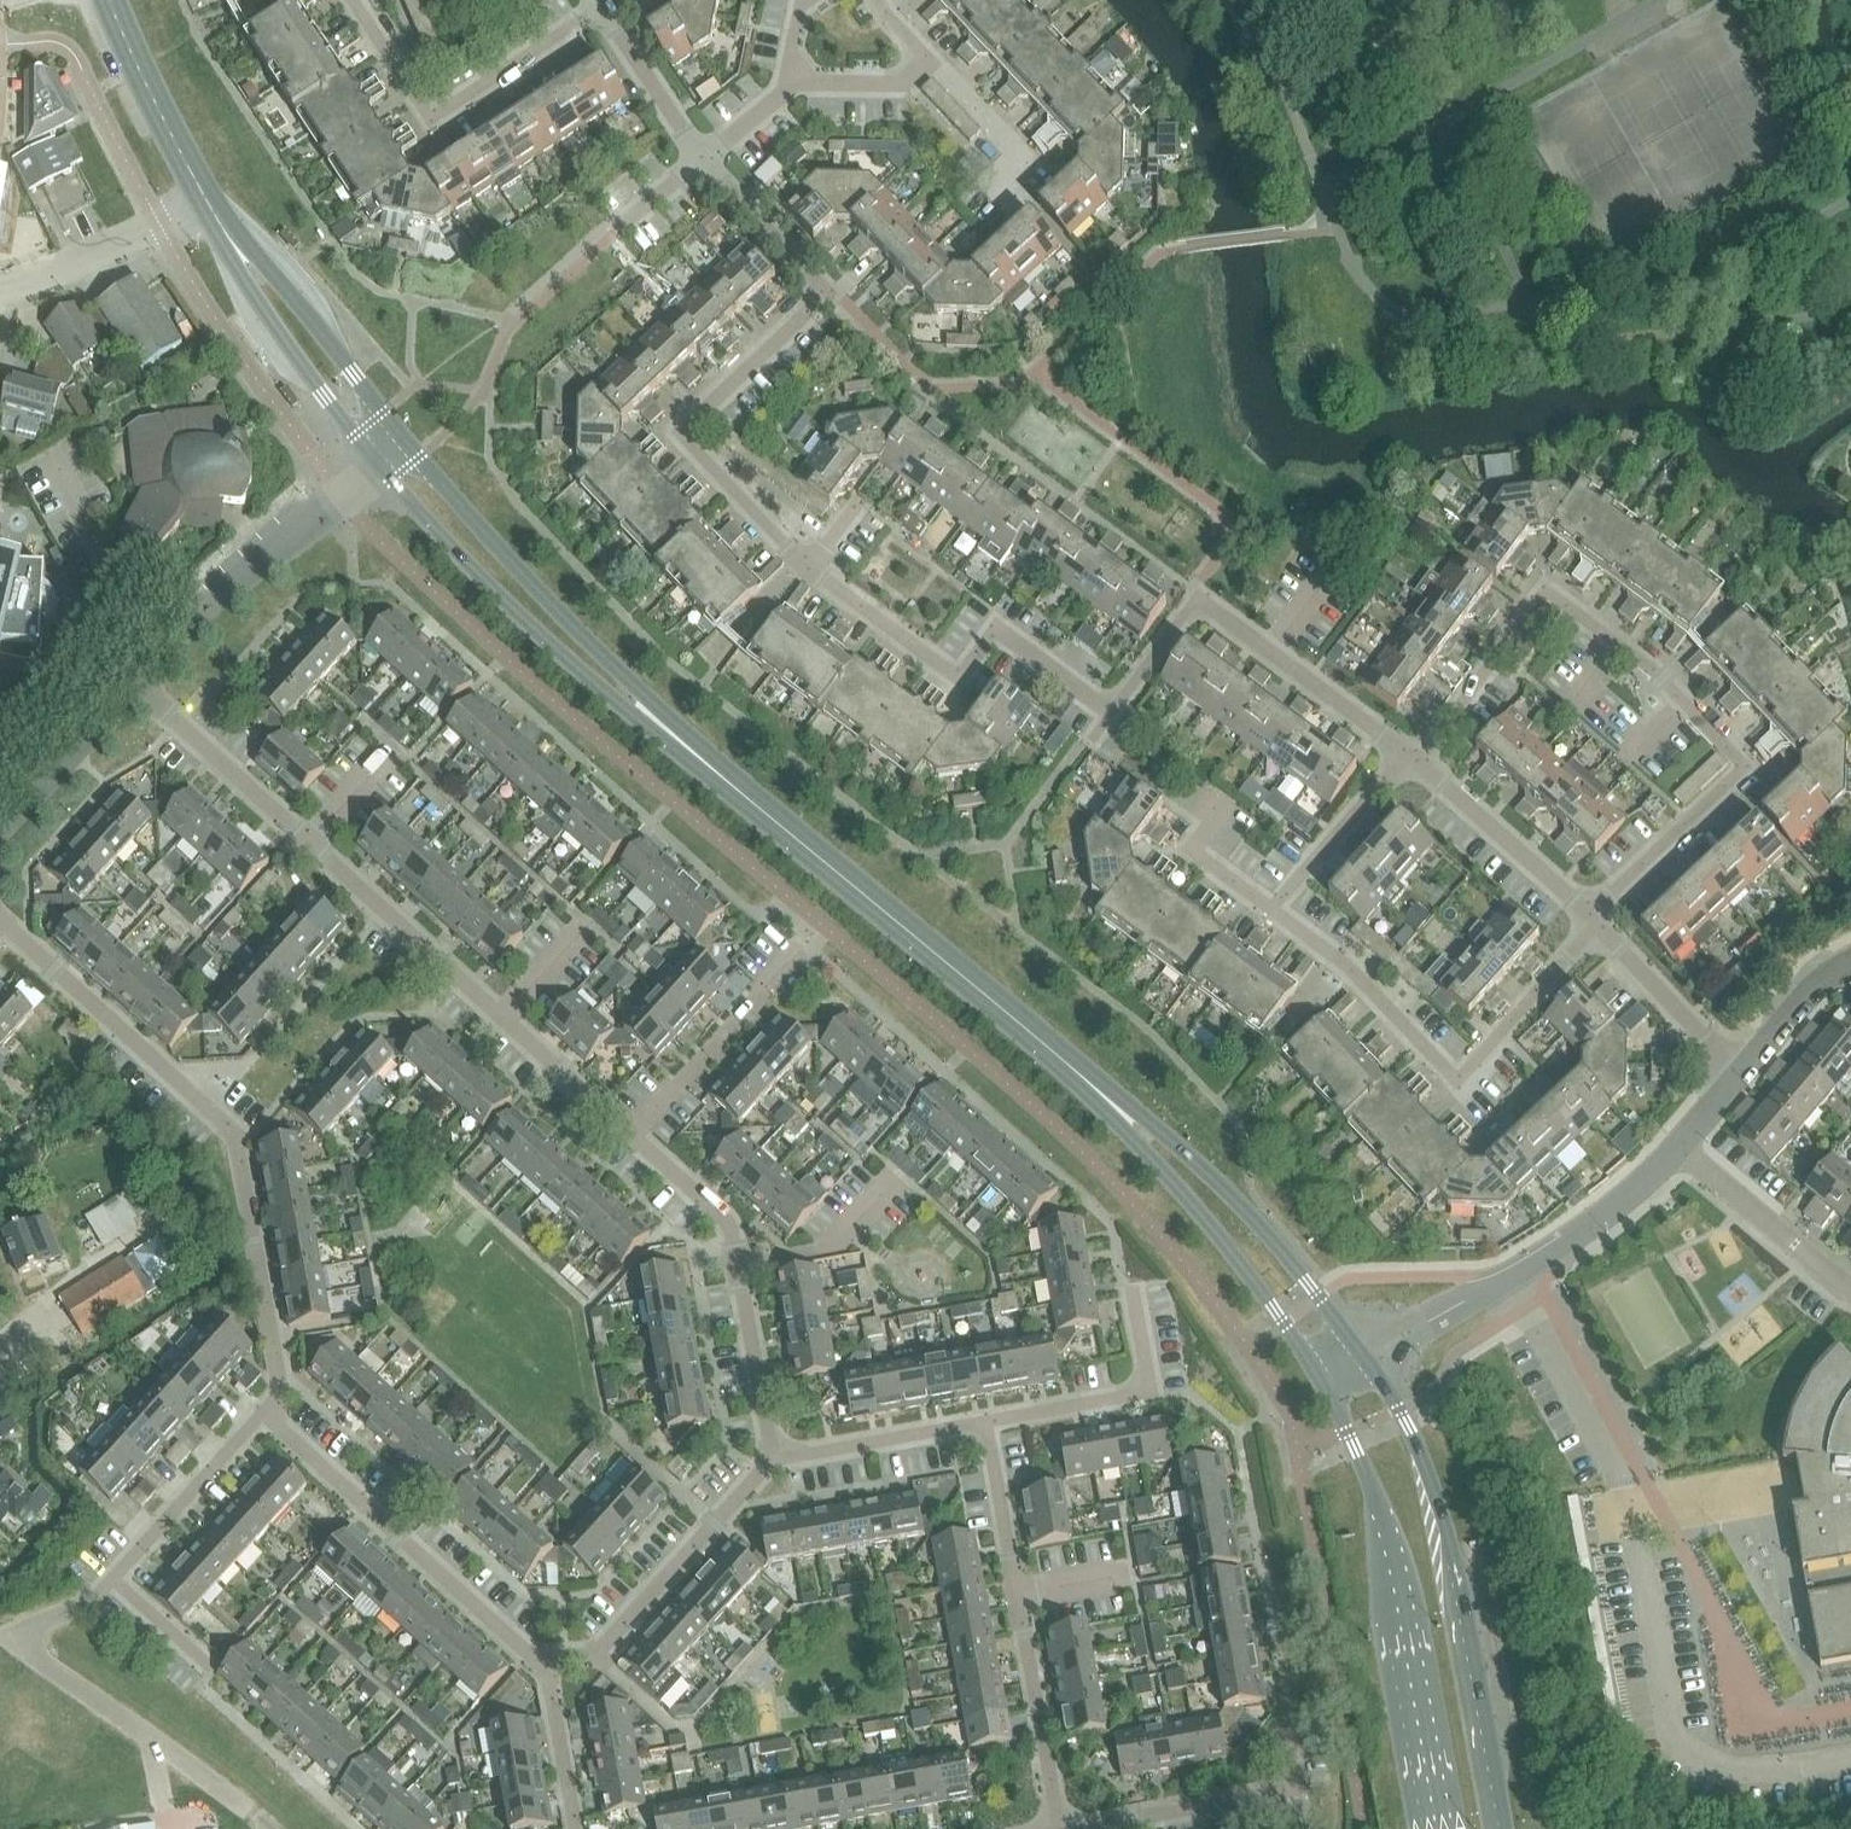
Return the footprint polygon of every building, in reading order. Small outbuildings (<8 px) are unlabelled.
[(374,198),(373,197),(411,172),(403,160),(405,152),(418,143),(408,129),(395,138),(387,136),(371,112),(373,104),(386,95),(376,80),(363,89),(355,88),(339,63),(341,55),(359,43),(350,29),(331,41),(323,39),(308,15),(309,7),(320,0),(301,0),(293,5),(290,0),(279,0),(245,23),(261,48),(256,52),(359,208),(374,198)] [(406,5),(410,15),(424,9),(420,0),(418,0),(406,5)] [(673,7),(717,16),(720,0),(674,0),(673,7)] [(1079,151),(1112,121),(1126,108),(1023,0),(942,0),(923,18),(930,25),(942,14),(949,14),(969,35),(969,43),(958,54),(970,67),(981,56),(989,56),(1009,77),(1009,85),(997,97),(1010,109),(1021,98),(1029,99),(1049,120),(1049,128),(1033,143),(1045,156),(1061,140),(1069,141),(1079,151)] [(739,21),(750,23),(753,8),(742,6),(739,21)] [(695,53),(671,16),(661,22),(653,21),(644,7),(636,13),(672,68),(695,53)] [(671,15),(671,16),(695,53),(711,42),(717,16),(673,7),(671,15)] [(410,15),(414,24),(428,18),(424,9),(410,15)] [(414,24),(418,33),(432,27),(428,18),(414,24)] [(736,36),(746,38),(750,23),(739,21),(736,36)] [(432,27),(418,33),(422,43),(436,37),(432,27)] [(436,37),(422,43),(426,52),(440,46),(436,37)] [(440,46),(426,52),(430,62),(444,55),(440,46)] [(576,52),(568,57),(605,113),(628,98),(603,60),(592,67),(585,66),(576,52)] [(605,113),(568,57),(561,62),(570,76),(568,83),(559,90),(583,127),(605,113)] [(32,75),(31,142),(32,142),(74,121),(52,75),(52,74),(31,73),(31,75),(32,75)] [(922,91),(971,143),(982,132),(933,80),(922,91)] [(532,81),(525,86),(562,142),(583,127),(559,90),(549,96),(541,95),(532,81)] [(515,118),(540,156),(562,142),(525,86),(518,91),(526,104),(525,112),(515,118)] [(489,110),(481,115),(518,170),(540,156),(515,118),(505,125),(498,123),(489,110)] [(481,141),(471,147),(496,185),(502,193),(523,178),(518,170),(481,115),(474,119),(479,127),(483,133),(481,141)] [(1079,160),(1124,161),(1125,134),(1112,121),(1079,151),(1079,160)] [(1158,146),(1160,146),(1159,160),(1165,160),(1179,160),(1179,127),(1166,127),(1158,127),(1158,146)] [(445,138),(438,143),(474,199),(496,185),(471,147),(462,153),(454,152),(445,138)] [(31,152),(15,160),(32,192),(33,191),(37,189),(46,185),(48,184),(72,171),(55,139),(31,152)] [(428,176),(453,213),(474,199),(438,143),(430,148),(439,162),(437,169),(428,176)] [(830,154),(845,154),(845,143),(830,143),(830,154)] [(845,143),(845,154),(860,154),(860,144),(845,143)] [(1149,146),(1149,161),(1159,162),(1159,160),(1160,146),(1158,146),(1149,146)] [(1079,168),(1078,168),(1109,201),(1123,188),(1124,161),(1079,160),(1079,168)] [(1148,177),(1159,177),(1159,162),(1149,161),(1148,177)] [(1061,185),(1060,186),(1090,219),(1109,201),(1078,168),(1070,176),(1061,176),(1061,185)] [(411,172),(373,197),(374,198),(384,213),(410,218),(419,174),(411,173),(411,172)] [(428,176),(419,174),(410,218),(437,224),(453,213),(428,176)] [(835,222),(843,222),(844,177),(817,177),(804,190),(834,222),(835,222)] [(871,178),(844,177),(843,222),(852,223),(884,192),(871,178)] [(1090,219),(1060,186),(1058,188),(1049,188),(1049,196),(1040,205),(1071,238),(1090,219)] [(826,230),(834,222),(804,190),(784,208),(829,257),(837,250),(826,238),(826,230)] [(902,211),(884,192),(852,223),(860,231),(859,239),(848,250),(854,256),(902,211)] [(523,208),(515,214),(521,222),(523,225),(531,219),(529,215),(523,208)] [(880,252),(888,261),(920,230),(902,211),(854,256),(860,263),(872,252),(880,252)] [(1020,224),(1011,232),(1042,265),(1062,246),(1031,213),(1028,216),(1020,216),(1020,224)] [(884,288),(890,294),(938,249),(920,230),(888,261),(896,269),(895,277),(884,288)] [(992,250),(1023,283),(1042,265),(1011,232),(1003,240),(994,240),(994,248),(992,250)] [(1118,233),(1111,240),(1121,251),(1129,244),(1118,233)] [(388,249),(403,253),(405,242),(391,239),(388,249)] [(1103,247),(1114,259),(1121,251),(1111,240),(1103,247)] [(405,242),(403,253),(418,256),(420,245),(405,242)] [(745,245),(725,264),(771,312),(777,306),(766,295),(767,287),(776,278),(745,245)] [(923,298),(956,267),(938,249),(890,294),(896,301),(907,290),(915,290),(923,298)] [(982,260),(973,268),(1004,301),(1012,309),(1031,291),(1023,283),(992,250),(990,252),(982,251),(982,260)] [(725,264),(706,282),(737,315),(746,307),(754,307),(765,318),(771,312),(725,264)] [(963,313),(965,268),(956,267),(923,298),(937,312),(963,313)] [(965,268),(963,313),(990,314),(1004,301),(973,268),(965,268)] [(123,342),(143,371),(183,344),(138,278),(98,305),(102,311),(123,342)] [(1062,286),(1073,297),(1080,290),(1070,279),(1062,286)] [(706,282),(687,300),(733,348),(740,342),(728,330),(729,323),(737,315),(706,282)] [(1073,297),(1062,286),(1055,293),(1065,304),(1073,297)] [(687,300),(669,318),(699,351),(708,343),(716,343),(727,354),(733,348),(687,300)] [(60,345),(75,367),(105,347),(88,321),(78,306),(48,326),(60,345)] [(102,311),(88,321),(105,347),(109,351),(123,342),(102,311)] [(1024,322),(1035,333),(1043,326),(1032,315),(1024,322)] [(669,318),(650,336),(695,384),(702,378),(691,366),(691,358),(699,351),(669,318)] [(650,336),(631,354),(662,386),(670,378),(678,378),(689,390),(695,384),(650,336)] [(962,348),(963,337),(948,337),(947,348),(962,348)] [(962,348),(978,349),(978,338),(963,337),(962,348)] [(60,345),(40,359),(72,381),(78,371),(75,367),(60,345)] [(631,354),(612,372),(658,420),(664,414),(653,402),(653,394),(662,386),(631,354)] [(40,359),(34,382),(60,389),(65,390),(72,381),(40,359)] [(612,372),(593,390),(624,422),(632,414),(640,414),(651,426),(658,420),(612,372)] [(3,411),(51,424),(60,389),(34,382),(12,376),(3,411)] [(859,384),(861,394),(876,392),(874,381),(859,384)] [(861,394),(859,384),(844,386),(846,396),(861,394)] [(579,403),(578,430),(623,431),(623,423),(624,422),(593,390),(579,403)] [(144,492),(122,534),(128,543),(154,556),(179,528),(181,528),(184,524),(199,529),(204,526),(216,530),(219,528),(217,526),(212,524),(211,506),(212,503),(213,502),(240,504),(244,503),(250,489),(252,475),(252,466),(251,458),(250,457),(247,442),(235,441),(225,409),(203,412),(202,415),(193,415),(192,413),(167,415),(166,418),(141,420),(130,427),(136,488),(144,492)] [(543,429),(554,429),(554,414),(544,413),(543,429)] [(879,461),(880,462),(907,426),(891,415),(865,418),(871,463),(879,461)] [(863,464),(871,463),(865,418),(838,422),(827,438),(863,464)] [(880,462),(901,477),(941,424),(934,419),(924,432),(916,433),(907,426),(880,462)] [(901,477),(922,493),(949,457),(939,450),(938,442),(948,429),(941,424),(901,477)] [(554,429),(543,429),(543,444),(553,444),(554,429)] [(578,456),(590,469),(590,470),(623,439),(623,431),(578,430),(578,456)] [(724,447),(732,453),(742,440),(733,434),(724,447)] [(856,474),(863,464),(827,438),(811,459),(847,485),(849,483),(857,482),(856,474)] [(590,470),(590,469),(576,482),(705,618),(710,614),(722,627),(784,568),(777,561),(761,576),(753,576),(733,555),(733,547),(745,536),(732,523),(721,534),(713,534),(693,513),(693,505),(705,494),(693,481),(681,492),(673,492),(653,471),(653,463),(665,452),(653,439),(641,450),(633,450),(623,439),(590,470)] [(742,440),(732,453),(741,459),(750,446),(742,440)] [(758,452),(750,446),(741,459),(749,465),(758,452)] [(922,493),(943,508),(983,455),(975,450),(966,463),(958,464),(949,457),(922,493)] [(766,458),(758,452),(749,465),(757,471),(766,458)] [(943,508),(964,524),(991,488),(981,481),(980,473),(990,460),(983,455),(943,508)] [(757,471),(765,477),(774,464),(766,458),(757,471)] [(846,487),(847,485),(811,459),(795,480),(799,483),(807,489),(815,495),(823,501),(831,507),(839,497),(847,496),(846,487)] [(765,477),(773,483),(782,471),(774,464),(765,477)] [(782,471),(773,483),(781,489),(790,476),(782,471)] [(790,476),(781,489),(789,495),(799,483),(795,480),(790,476)] [(1573,497),(1546,533),(1557,542),(1559,549),(1549,562),(1557,568),(1570,551),(1581,559),(1582,567),(1573,580),(1587,590),(1596,577),(1604,576),(1627,594),(1629,602),(1619,615),(1633,625),(1643,612),(1651,611),(1674,628),(1675,636),(1666,649),(1674,655),(1721,592),(1706,581),(1710,575),(1583,481),(1572,496),(1573,497)] [(964,524),(986,540),(1025,487),(1018,482),(1009,495),(1001,496),(991,488),(964,524)] [(799,483),(789,495),(797,501),(807,489),(799,483)] [(1538,534),(1546,533),(1573,497),(1572,496),(1557,486),(1531,490),(1538,534)] [(1008,556),(1014,547),(1013,546),(1033,520),(1032,519),(1024,513),(1023,505),(1032,492),(1025,487),(986,540),(1008,556)] [(807,489),(797,501),(806,507),(815,495),(807,489)] [(1529,536),(1538,534),(1531,490),(1505,494),(1493,509),(1529,536)] [(806,507),(814,513),(823,501),(815,495),(806,507)] [(823,501),(814,513),(822,519),(831,507),(823,501)] [(1014,547),(1034,562),(1074,508),(1067,503),(1057,516),(1049,517),(1039,509),(1032,519),(1033,520),(1013,546),(1014,547)] [(1034,562),(1055,577),(1082,541),(1073,534),(1071,527),(1081,514),(1074,508),(1034,562)] [(1522,545),(1529,536),(1493,509),(1477,530),(1531,570),(1536,563),(1523,553),(1522,545)] [(1526,577),(1531,570),(1477,530),(1461,552),(1497,579),(1505,568),(1513,567),(1526,577)] [(1055,577),(1076,593),(1116,539),(1109,534),(1099,547),(1091,548),(1082,541),(1055,577)] [(1076,593),(1097,608),(1124,572),(1115,565),(1113,558),(1123,545),(1116,539),(1076,593)] [(12,647),(40,648),(40,649),(42,649),(43,630),(43,625),(44,625),(45,625),(45,624),(46,624),(46,623),(47,623),(48,622),(49,621),(50,620),(51,619),(51,618),(52,618),(52,617),(52,616),(53,616),(53,615),(53,614),(54,613),(54,612),(54,611),(54,610),(54,609),(54,608),(54,607),(54,606),(54,605),(54,604),(54,603),(54,602),(53,602),(53,601),(53,600),(52,599),(52,598),(51,598),(51,597),(51,596),(50,596),(50,595),(49,595),(49,594),(48,594),(48,593),(47,593),(46,592),(45,592),(46,587),(47,569),(45,568),(45,569),(15,568),(18,557),(0,553),(0,646),(12,647)] [(1457,558),(1441,580),(1494,619),(1499,612),(1486,603),(1485,595),(1493,585),(1457,558)] [(1097,608),(1118,624),(1158,570),(1151,565),(1141,578),(1133,579),(1124,572),(1097,608)] [(1158,570),(1118,624),(1140,640),(1167,604),(1157,596),(1155,589),(1165,576),(1158,570)] [(1441,580),(1425,601),(1461,627),(1468,618),(1476,617),(1489,627),(1494,619),(1441,580)] [(923,765),(950,729),(938,721),(937,713),(947,700),(932,689),(923,702),(915,703),(892,686),(890,678),(900,665),(886,655),(876,668),(869,669),(845,652),(844,644),(854,631),(839,620),(830,633),(822,634),(799,617),(797,609),(811,591),(803,585),(782,613),(772,606),(742,646),(767,665),(763,670),(913,781),(924,766),(923,765)] [(1425,601),(1409,622),(1463,661),(1468,654),(1455,645),(1454,637),(1461,627),(1425,601)] [(374,626),(361,626),(362,643),(367,643),(387,661),(415,630),(395,612),(378,630),(374,626)] [(1834,728),(1835,729),(1848,716),(1760,623),(1755,627),(1742,614),(1685,668),(1692,676),(1704,665),(1712,665),(1732,686),(1731,694),(1720,705),(1732,717),(1743,707),(1751,707),(1771,728),(1771,736),(1759,747),(1772,760),(1783,748),(1791,749),(1801,759),(1834,728)] [(325,615),(307,635),(338,664),(357,644),(362,643),(361,626),(348,627),(343,632),(325,615)] [(1463,661),(1409,622),(1394,643),(1430,669),(1437,660),(1445,659),(1458,668),(1463,661)] [(434,647),(415,630),(387,661),(406,679),(434,647)] [(307,635),(289,655),(321,683),(338,664),(307,635)] [(1161,679),(1183,696),(1222,642),(1215,637),(1205,650),(1198,651),(1187,643),(1161,679)] [(1183,696),(1203,711),(1230,675),(1221,668),(1220,660),(1229,647),(1222,642),(1183,696)] [(1394,643),(1378,664),(1432,703),(1437,696),(1424,687),(1423,679),(1430,669),(1394,643)] [(454,665),(434,647),(406,679),(425,696),(454,665)] [(289,655),(272,674),(303,702),(321,683),(289,655)] [(1432,703),(1378,664),(1362,686),(1398,712),(1406,702),(1414,701),(1427,710),(1432,703)] [(427,698),(419,706),(433,719),(441,711),(445,714),(474,683),(454,665),(425,696),(427,698)] [(1203,711),(1224,727),(1225,727),(1264,673),(1257,668),(1247,681),(1240,682),(1230,675),(1203,711)] [(1225,727),(1245,742),(1272,706),(1263,699),(1261,691),(1271,678),(1264,673),(1225,727)] [(268,715),(268,728),(285,727),(285,722),(303,702),(272,674),(254,694),(272,710),(268,715)] [(965,693),(1019,733),(1035,711),(999,684),(991,694),(983,696),(970,686),(965,693)] [(352,700),(358,706),(370,693),(364,687),(352,700)] [(358,706),(365,712),(377,699),(370,693),(358,706)] [(974,718),(967,727),(1003,754),(1019,733),(965,693),(960,700),(973,710),(974,718)] [(468,746),(497,714),(477,696),(448,727),(468,746)] [(1281,713),(1272,706),(1245,742),(1266,758),(1306,704),(1299,699),(1289,712),(1281,713)] [(1266,758),(1287,773),(1314,737),(1305,730),(1303,722),(1313,709),(1306,704),(1266,758)] [(329,725),(335,731),(347,718),(340,712),(329,725)] [(468,746),(488,763),(516,732),(521,727),(512,718),(508,718),(505,721),(497,714),(468,746)] [(1476,778),(1483,783),(1527,734),(1506,715),(1477,749),(1486,757),(1487,766),(1476,778)] [(379,725),(390,735),(398,727),(386,716),(379,725)] [(347,718),(335,731),(342,737),(354,724),(347,718)] [(257,764),(277,782),(305,751),(285,732),(285,727),(268,728),(269,741),(274,746),(257,764)] [(398,727),(390,735),(401,745),(409,737),(398,727)] [(967,727),(959,728),(965,773),(992,769),(1003,754),(967,727)] [(950,729),(923,765),(924,766),(939,777),(965,773),(959,728),(950,730),(950,729)] [(1802,760),(1801,768),(1846,769),(1847,742),(1835,729),(1834,728),(1801,759),(1802,760)] [(1287,773),(1308,789),(1348,735),(1341,730),(1331,743),(1323,744),(1314,737),(1287,773)] [(507,781),(535,749),(516,732),(488,763),(507,781)] [(1508,777),(1516,784),(1546,751),(1527,734),(1483,783),(1489,789),(1500,777),(1508,777)] [(1348,735),(1308,789),(1330,805),(1357,769),(1347,761),(1345,753),(1355,741),(1348,735)] [(507,781),(526,798),(555,767),(535,749),(507,781)] [(305,751),(277,782),(297,800),(326,769),(305,751)] [(1515,812),(1522,818),(1566,768),(1546,751),(1516,784),(1525,792),(1526,800),(1515,812)] [(1718,755),(1673,797),(1684,808),(1728,766),(1718,755)] [(424,772),(435,782),(443,774),(431,763),(424,772)] [(526,798),(546,816),(574,784),(555,767),(526,798)] [(1547,811),(1555,819),(1585,785),(1566,768),(1522,818),(1528,824),(1539,812),(1547,811)] [(1801,776),(1832,809),(1846,796),(1846,769),(1801,768),(1801,776)] [(1773,773),(1767,779),(1813,827),(1832,809),(1801,776),(1792,784),(1784,784),(1773,773)] [(435,782),(447,792),(454,784),(443,774),(435,782)] [(1128,779),(1111,801),(1165,841),(1170,834),(1157,824),(1156,816),(1164,806),(1128,779)] [(1813,827),(1767,779),(1761,785),(1772,796),(1771,804),(1762,813),(1793,846),(1813,827)] [(546,816),(536,826),(555,844),(565,833),(593,802),(598,797),(589,788),(585,788),(582,792),(574,784),(546,816)] [(1554,847),(1561,853),(1605,803),(1585,785),(1555,819),(1564,827),(1565,835),(1554,847)] [(421,794),(433,804),(440,796),(429,786),(421,794)] [(170,804),(157,804),(158,821),(163,821),(183,839),(211,808),(191,790),(175,808),(170,804)] [(103,813),(134,842),(153,822),(158,821),(157,804),(144,805),(140,810),(121,793),(103,813)] [(968,797),(970,807),(985,805),(984,795),(968,797)] [(433,804),(444,815),(452,807),(440,796),(433,804)] [(970,807),(968,797),(953,799),(955,810),(970,807)] [(1643,809),(1656,821),(1667,809),(1653,797),(1643,809)] [(462,807),(474,817),(481,809),(470,798),(462,807)] [(1111,801),(1096,822),(1132,849),(1139,840),(1147,838),(1160,848),(1165,841),(1111,801)] [(565,833),(584,851),(613,819),(593,802),(565,833)] [(1605,803),(1561,853),(1567,858),(1578,846),(1586,846),(1596,855),(1625,821),(1605,803)] [(231,825),(211,808),(183,839),(202,857),(231,825)] [(481,809),(474,817),(485,827),(493,819),(481,809)] [(86,832),(117,861),(134,842),(103,813),(86,832)] [(359,846),(379,864),(407,832),(387,814),(359,846)] [(1372,814),(1366,820),(1416,864),(1434,844),(1401,814),(1392,824),(1384,824),(1372,814)] [(1722,821),(1768,870),(1788,851),(1757,818),(1747,827),(1739,827),(1728,815),(1722,821)] [(584,851),(604,869),(633,838),(613,819),(584,851)] [(1373,845),(1365,854),(1399,884),(1416,864),(1366,820),(1361,827),(1373,837),(1373,845)] [(460,829),(471,840),(479,831),(467,821),(460,829)] [(1718,855),(1749,887),(1768,870),(1722,821),(1716,827),(1727,839),(1726,847),(1718,855)] [(1084,838),(1088,864),(1133,858),(1132,850),(1132,849),(1096,822),(1084,838)] [(250,843),(231,825),(202,857),(221,874),(250,843)] [(471,840),(483,850),(490,842),(479,831),(471,840)] [(68,852),(99,880),(117,861),(86,832),(68,852)] [(379,864),(398,881),(426,850),(407,832),(379,864)] [(501,842),(513,852),(520,844),(509,833),(501,842)] [(666,858),(646,839),(617,871),(638,889),(666,858)] [(270,861),(250,843),(221,874),(241,893),(270,861)] [(520,844),(513,852),(524,862),(532,854),(520,844)] [(398,881),(417,899),(446,868),(426,850),(398,881)] [(1684,857),(1730,905),(1749,887),(1718,855),(1709,863),(1702,863),(1690,851),(1684,857)] [(65,906),(81,905),(81,900),(99,880),(68,852),(50,872),(68,888),(64,893),(65,906)] [(1052,854),(1054,869),(1065,868),(1063,853),(1052,854)] [(1338,853),(1332,859),(1381,903),(1389,910),(1406,890),(1399,884),(1365,854),(1357,863),(1350,863),(1338,853)] [(498,864),(510,875),(517,866),(506,856),(498,864)] [(1730,905),(1684,857),(1678,863),(1689,875),(1688,883),(1680,891),(1711,923),(1730,905)] [(685,875),(666,858),(638,889),(657,906),(685,875)] [(1092,890),(1107,901),(1108,902),(1134,866),(1133,858),(1088,864),(1092,890)] [(1381,903),(1332,859),(1326,866),(1338,876),(1338,884),(1330,894),(1361,922),(1363,924),(1381,903)] [(1108,902),(1107,901),(1096,916),(1246,1028),(1250,1022),(1265,1033),(1315,965),(1307,959),(1294,977),(1286,978),(1263,961),(1261,953),(1271,940),(1257,930),(1247,943),(1239,944),(1216,926),(1215,919),(1224,906),(1210,895),(1201,908),(1193,909),(1169,892),(1168,884),(1178,871),(1164,861),(1154,873),(1146,875),(1134,866),(1108,902)] [(148,878),(154,884),(166,871),(160,865),(148,878)] [(517,866),(510,875),(521,885),(529,877),(517,866)] [(417,899),(437,916),(465,885),(446,868),(417,899)] [(540,877),(551,887),(559,879),(547,868),(540,877)] [(1065,868),(1054,869),(1057,884),(1067,883),(1065,868)] [(166,871),(154,884),(161,890),(173,877),(166,871)] [(259,884),(267,892),(278,880),(269,873),(259,884)] [(657,906),(676,924),(705,893),(685,875),(657,906)] [(551,887),(563,897),(570,889),(559,879),(551,887)] [(259,884),(249,896),(257,903),(267,892),(259,884)] [(437,916),(456,934),(484,903),(465,885),(437,916)] [(1711,923),(1680,891),(1672,899),(1664,899),(1653,887),(1646,893),(1692,941),(1711,923)] [(125,903),(131,909),(143,896),(137,890),(125,903)] [(557,902),(545,891),(538,900),(549,910),(557,902)] [(696,942),(696,947),(713,946),(713,933),(708,929),(725,911),(705,893),(676,924),(696,942)] [(1692,941),(1646,893),(1640,899),(1651,911),(1651,919),(1641,928),(1672,960),(1692,941)] [(143,896),(131,909),(138,915),(150,902),(143,896)] [(172,906),(183,916),(191,908),(179,898),(172,906)] [(316,899),(297,919),(329,948),(347,928),(316,899)] [(456,934),(475,951),(504,920),(484,903),(456,934)] [(65,911),(48,930),(57,938),(53,942),(73,960),(102,929),(82,910),(81,905),(65,906),(65,911)] [(191,908),(183,916),(195,927),(202,918),(191,908)] [(1506,908),(1488,928),(1538,973),(1544,966),(1532,955),(1532,947),(1540,938),(1506,908)] [(504,920),(475,951),(495,970),(507,957),(524,938),(534,927),(514,909),(504,920)] [(591,917),(602,928),(610,919),(599,909),(591,917)] [(160,920),(171,930),(178,922),(167,911),(160,920)] [(224,923),(232,930),(242,919),(234,911),(224,923)] [(297,919),(280,938),(311,967),(329,948),(297,919)] [(610,919),(602,928),(614,938),(621,930),(610,919)] [(178,922),(171,930),(182,940),(190,932),(178,922)] [(1369,929),(1363,924),(1361,922),(1351,934),(1359,941),(1369,929)] [(232,930),(224,923),(213,934),(222,942),(232,930)] [(1520,968),(1532,979),(1538,973),(1488,928),(1471,948),(1504,978),(1512,969),(1520,968)] [(73,960),(93,978),(121,946),(102,929),(73,960)] [(1359,941),(1366,947),(1376,936),(1369,929),(1359,941)] [(1738,952),(1745,960),(1764,942),(1757,934),(1738,952)] [(1376,936),(1366,947),(1374,954),(1384,942),(1376,936)] [(628,951),(634,957),(646,943),(640,937),(628,951)] [(311,967),(280,938),(262,958),(294,986),(311,967)] [(1374,954),(1381,961),(1392,949),(1384,942),(1374,954)] [(646,943),(634,957),(641,963),(653,949),(646,943)] [(93,978),(112,995),(140,964),(121,946),(93,978)] [(697,952),(678,972),(710,1001),(728,981),(710,964),(714,959),(713,946),(696,947),(697,952)] [(189,961),(195,967),(207,954),(201,948),(189,961)] [(1504,978),(1471,948),(1454,967),(1503,1012),(1509,1005),(1497,994),(1497,986),(1504,978)] [(1381,961),(1389,967),(1399,956),(1392,949),(1381,961)] [(207,954),(195,967),(202,973),(214,960),(207,954)] [(1399,956),(1389,967),(1397,974),(1407,963),(1399,956)] [(294,986),(262,958),(245,977),(276,1005),(294,986)] [(605,976),(611,982),(623,969),(617,963),(605,976)] [(1407,963),(1397,974),(1404,981),(1414,969),(1407,963)] [(112,995),(131,1013),(160,981),(140,964),(112,995)] [(1503,1012),(1454,967),(1435,988),(1437,990),(1469,1018),(1477,1008),(1486,1007),(1498,1018),(1503,1012)] [(623,969),(611,982),(618,988),(630,975),(623,969)] [(1404,981),(1412,988),(1422,976),(1414,969),(1404,981)] [(678,972),(661,992),(692,1020),(710,1001),(678,972)] [(1422,976),(1412,988),(1419,994),(1430,983),(1422,976)] [(245,977),(227,996),(259,1025),(276,1005),(245,977)] [(131,1013),(151,1030),(179,999),(160,981),(131,1013)] [(1430,983),(1419,994),(1427,1001),(1437,990),(1435,988),(1430,983)] [(0,988),(0,1019),(16,1033),(34,1013),(3,985),(0,988)] [(1545,1017),(1564,1037),(1613,991),(1606,985),(1595,996),(1587,996),(1578,986),(1545,1017)] [(1564,1037),(1582,1056),(1615,1025),(1607,1017),(1607,1009),(1619,998),(1613,991),(1564,1037)] [(661,992),(643,1011),(675,1039),(692,1020),(661,992)] [(547,1026),(567,1045),(595,1013),(575,995),(547,1026)] [(1425,1207),(1438,1194),(1437,1193),(1470,1163),(1460,1152),(1460,1144),(1472,1133),(1460,1120),(1448,1131),(1440,1131),(1420,1110),(1420,1102),(1432,1091),(1420,1078),(1408,1089),(1400,1089),(1380,1068),(1380,1060),(1392,1049),(1380,1036),(1368,1047),(1360,1047),(1340,1026),(1340,1018),(1357,1003),(1350,995),(1325,1019),(1317,1010),(1280,1045),(1301,1067),(1296,1072),(1425,1207)] [(259,1025),(227,996),(209,1016),(204,1017),(205,1034),(218,1033),(222,1028),(240,1045),(259,1025)] [(199,1017),(179,999),(151,1030),(171,1048),(187,1030),(192,1034),(205,1034),(203,1017),(199,1017)] [(625,1031),(620,1031),(621,1048),(634,1048),(638,1043),(657,1059),(675,1039),(643,1011),(625,1031)] [(595,1013),(567,1045),(587,1063),(603,1045),(608,1049),(621,1048),(620,1031),(615,1031),(595,1013)] [(829,1027),(816,1028),(817,1045),(822,1045),(842,1063),(870,1032),(850,1013),(833,1032),(829,1027)] [(798,1033),(780,1017),(762,1037),(793,1065),(812,1045),(817,1045),(815,1028),(803,1028),(798,1033)] [(16,1033),(0,1019),(0,1051),(16,1033)] [(1841,1030),(1850,1038),(1850,1019),(1849,1020),(1841,1030)] [(1805,1033),(1850,1072),(1850,1038),(1841,1030),(1836,1025),(1827,1036),(1812,1024),(1805,1033)] [(1583,1057),(1582,1065),(1627,1066),(1628,1039),(1615,1025),(1582,1056),(1583,1057)] [(412,1041),(399,1042),(400,1059),(405,1059),(425,1077),(454,1046),(434,1027),(417,1046),(412,1041)] [(364,1031),(346,1051),(377,1079),(395,1059),(400,1059),(399,1042),(386,1043),(382,1047),(364,1031)] [(889,1049),(870,1032),(842,1063),(861,1080),(889,1049)] [(1812,1055),(1804,1064),(1835,1091),(1850,1072),(1805,1033),(1797,1042),(1812,1055)] [(793,1065),(762,1037),(744,1056),(776,1085),(793,1065)] [(473,1063),(454,1046),(425,1077),(445,1095),(473,1063)] [(909,1067),(889,1049),(861,1080),(880,1098),(909,1067)] [(346,1051),(328,1070),(360,1099),(377,1079),(346,1051)] [(1652,1067),(1663,1067),(1663,1052),(1652,1052),(1652,1067)] [(727,1075),(758,1104),(776,1085),(744,1056),(727,1075)] [(1781,1061),(1773,1071),(1819,1109),(1835,1091),(1804,1064),(1796,1074),(1781,1061)] [(492,1081),(473,1063),(445,1095),(464,1112),(492,1081)] [(1582,1073),(1613,1106),(1627,1093),(1627,1066),(1582,1065),(1582,1073)] [(880,1098),(870,1109),(878,1116),(888,1105),(900,1116),(929,1085),(909,1067),(880,1098)] [(1663,1067),(1652,1067),(1652,1082),(1662,1082),(1663,1067)] [(328,1070),(311,1090),(342,1118),(360,1099),(328,1070)] [(1780,1092),(1772,1102),(1803,1128),(1819,1109),(1773,1071),(1765,1080),(1780,1092)] [(1613,1106),(1582,1073),(1572,1082),(1564,1082),(1564,1090),(1563,1091),(1594,1124),(1613,1106)] [(722,1117),(723,1130),(740,1129),(740,1124),(758,1104),(727,1075),(709,1095),(727,1112),(722,1117)] [(513,1099),(492,1081),(464,1112),(484,1130),(513,1099)] [(913,1115),(905,1124),(925,1142),(933,1133),(961,1101),(941,1083),(913,1115)] [(807,1101),(813,1107),(825,1094),(819,1088),(807,1101)] [(1529,1094),(1575,1142),(1594,1124),(1563,1091),(1555,1099),(1547,1099),(1535,1088),(1529,1094)] [(342,1118),(311,1090),(292,1110),(324,1138),(342,1118)] [(813,1107),(820,1113),(832,1100),(825,1094),(813,1107)] [(1575,1142),(1529,1094),(1523,1100),(1534,1111),(1533,1119),(1525,1127),(1556,1160),(1575,1142)] [(1749,1099),(1741,1108),(1787,1147),(1803,1128),(1772,1102),(1764,1112),(1749,1099)] [(933,1133),(925,1142),(944,1159),(952,1150),(981,1119),(961,1101),(933,1133)] [(396,1109),(410,1121),(416,1114),(402,1102),(396,1109)] [(1787,1147),(1741,1108),(1734,1118),(1748,1130),(1739,1141),(1771,1167),(1787,1147)] [(410,1121),(396,1109),(390,1116),(404,1128),(410,1121)] [(505,1159),(534,1128),(514,1110),(485,1141),(505,1159)] [(784,1127),(790,1133),(802,1120),(796,1114),(784,1127)] [(971,1168),(1000,1137),(981,1119),(952,1150),(971,1168)] [(790,1133),(797,1139),(809,1126),(802,1120),(790,1133)] [(831,1130),(842,1140),(850,1132),(838,1121),(831,1130)] [(1498,1123),(1491,1129),(1537,1178),(1543,1184),(1562,1166),(1556,1160),(1540,1143),(1525,1127),(1517,1135),(1509,1135),(1498,1123)] [(257,1147),(261,1173),(303,1166),(298,1140),(303,1135),(290,1124),(272,1144),(257,1147)] [(553,1146),(534,1128),(505,1159),(524,1177),(553,1146)] [(712,1165),(732,1184),(761,1152),(740,1134),(740,1129),(723,1130),(724,1143),(729,1147),(712,1165)] [(1537,1178),(1491,1129),(1485,1135),(1496,1147),(1496,1155),(1487,1163),(1518,1196),(1537,1178)] [(369,1143),(378,1150),(388,1139),(380,1131),(369,1143)] [(850,1132),(842,1140),(854,1150),(861,1142),(850,1132)] [(415,1143),(427,1154),(434,1145),(423,1135),(415,1143)] [(818,1143),(830,1154),(837,1145),(826,1135),(818,1143)] [(991,1185),(1019,1154),(1000,1137),(971,1168),(991,1185)] [(1620,1152),(1627,1159),(1639,1148),(1632,1141),(1620,1152)] [(378,1150),(369,1143),(359,1154),(367,1162),(378,1150)] [(427,1154),(438,1164),(446,1155),(434,1145),(427,1154)] [(837,1145),(830,1154),(841,1164),(849,1156),(837,1145)] [(524,1177),(544,1195),(572,1163),(553,1146),(524,1177)] [(889,1158),(900,1169),(908,1160),(897,1150),(889,1158)] [(732,1184),(751,1201),(780,1170),(761,1152),(732,1184)] [(991,1185),(1010,1203),(1039,1172),(1019,1154),(991,1185)] [(1813,1221),(1850,1177),(1850,1174),(1832,1158),(1806,1190),(1817,1199),(1804,1214),(1813,1221)] [(900,1169),(912,1179),(919,1171),(908,1160),(900,1169)] [(544,1195),(563,1212),(592,1181),(572,1163),(544,1195)] [(1451,1207),(1477,1208),(1479,1163),(1470,1163),(1437,1193),(1438,1194),(1451,1207)] [(1479,1163),(1477,1208),(1504,1209),(1518,1196),(1487,1163),(1479,1163)] [(1586,1178),(1590,1183),(1602,1173),(1595,1165),(1583,1176),(1586,1178)] [(261,1173),(266,1199),(308,1191),(303,1166),(261,1173)] [(341,1170),(344,1185),(355,1183),(353,1168),(341,1170)] [(771,1219),(799,1187),(780,1170),(751,1201),(771,1219)] [(1039,1172),(1010,1203),(1030,1221),(1031,1220),(1043,1208),(1059,1190),(1039,1172)] [(461,1185),(473,1195),(480,1187),(469,1177),(461,1185)] [(1845,1222),(1850,1215),(1850,1177),(1813,1221),(1823,1229),(1835,1214),(1845,1222)] [(563,1212),(582,1230),(611,1198),(592,1181),(563,1212)] [(1577,1182),(1566,1192),(1573,1200),(1584,1189),(1579,1185),(1577,1182)] [(355,1183),(344,1185),(347,1200),(358,1198),(355,1183)] [(928,1193),(939,1204),(947,1195),(935,1185),(928,1193)] [(473,1195),(484,1206),(492,1197),(480,1187),(473,1195)] [(799,1187),(771,1219),(791,1237),(819,1206),(799,1187)] [(135,1188),(72,1226),(90,1255),(137,1227),(134,1221),(149,1212),(135,1188)] [(266,1199),(271,1225),(312,1217),(308,1191),(266,1199)] [(947,1195),(939,1204),(950,1214),(958,1206),(947,1195)] [(582,1230),(602,1247),(630,1216),(611,1198),(582,1230)] [(1043,1208),(1031,1220),(1039,1227),(1044,1254),(1086,1246),(1081,1220),(1060,1223),(1043,1208)] [(500,1220),(511,1230),(519,1222),(508,1212),(500,1220)] [(630,1216),(602,1247),(622,1265),(650,1234),(630,1216)] [(271,1225),(275,1250),(317,1243),(312,1217),(271,1225)] [(46,1218),(4,1234),(20,1275),(62,1259),(46,1218)] [(351,1221),(354,1236),(365,1234),(362,1219),(351,1221)] [(966,1228),(978,1239),(985,1230),(974,1220),(966,1228)] [(519,1222),(511,1230),(523,1241),(530,1232),(519,1222)] [(985,1230),(978,1239),(989,1249),(997,1241),(985,1230)] [(1461,1243),(1476,1243),(1477,1233),(1461,1232),(1461,1243)] [(61,1297),(59,1298),(84,1337),(85,1336),(85,1335),(95,1329),(96,1329),(97,1329),(96,1328),(106,1321),(107,1322),(108,1321),(108,1320),(120,1313),(121,1313),(122,1313),(121,1312),(133,1304),(133,1305),(134,1304),(145,1297),(145,1298),(146,1297),(152,1305),(162,1298),(160,1294),(196,1271),(172,1233),(135,1256),(133,1253),(123,1259),(122,1258),(121,1259),(122,1260),(111,1266),(110,1265),(109,1266),(110,1267),(98,1274),(98,1273),(96,1274),(97,1275),(85,1283),(84,1282),(83,1283),(83,1284),(73,1290),(73,1289),(71,1290),(72,1291),(61,1298),(61,1297)] [(1477,1233),(1476,1243),(1492,1244),(1492,1233),(1477,1233)] [(365,1234),(354,1236),(356,1251),(367,1249),(365,1234)] [(1850,1253),(1850,1235),(1842,1245),(1850,1253)] [(275,1250),(280,1276),(322,1268),(317,1243),(275,1250)] [(1049,1279),(1090,1272),(1086,1246),(1044,1254),(1049,1279)] [(539,1255),(550,1265),(558,1257),(546,1247),(539,1255)] [(550,1265),(561,1276),(569,1267),(558,1257),(550,1265)] [(640,1275),(645,1301),(687,1294),(682,1267),(661,1271),(647,1259),(636,1271),(640,1275)] [(997,1262),(999,1278),(1010,1276),(1008,1260),(997,1262)] [(280,1276),(285,1301),(326,1294),(322,1268),(280,1276)] [(776,1275),(781,1302),(823,1294),(818,1268),(776,1275)] [(360,1272),(363,1287),(374,1285),(371,1270),(360,1272)] [(856,1272),(859,1287),(870,1285),(867,1270),(856,1272)] [(1049,1279),(1053,1305),(1095,1298),(1090,1272),(1049,1279)] [(585,1282),(578,1290),(589,1301),(597,1293),(585,1282)] [(374,1285),(363,1287),(366,1302),(377,1300),(374,1285)] [(859,1287),(862,1303),(873,1301),(870,1285),(859,1287)] [(326,1294),(285,1301),(290,1328),(331,1321),(326,1294)] [(645,1301),(650,1327),(692,1319),(687,1294),(645,1301)] [(781,1302),(786,1327),(827,1320),(823,1294),(781,1302)] [(999,1297),(1001,1306),(1018,1302),(1016,1294),(999,1297)] [(1055,1336),(1069,1346),(1077,1335),(1075,1329),(1100,1324),(1095,1298),(1053,1305),(1058,1332),(1055,1336)] [(1018,1302),(1001,1306),(1002,1314),(1020,1311),(1018,1302)] [(966,1307),(968,1318),(983,1315),(981,1304),(966,1307)] [(966,1307),(951,1310),(953,1321),(968,1318),(966,1307)] [(930,1313),(915,1316),(916,1327),(932,1324),(930,1313)] [(899,1319),(901,1330),(916,1327),(915,1316),(899,1319)] [(253,1346),(222,1318),(204,1338),(235,1366),(253,1346)] [(862,1322),(864,1330),(882,1327),(880,1318),(862,1322)] [(650,1327),(655,1352),(696,1345),(692,1319),(650,1327)] [(592,1322),(595,1337),(606,1335),(604,1320),(592,1322)] [(786,1327),(790,1353),(832,1346),(827,1320),(786,1327)] [(882,1327),(864,1330),(866,1339),(883,1336),(882,1327)] [(235,1366),(204,1338),(194,1329),(177,1349),(186,1357),(218,1386),(235,1366)] [(390,1340),(402,1351),(409,1342),(398,1332),(390,1340)] [(595,1337),(598,1352),(609,1350),(606,1335),(595,1337)] [(1052,1340),(1026,1345),(1033,1387),(1060,1382),(1056,1357),(1062,1356),(1069,1346),(1055,1336),(1052,1340)] [(309,1374),(329,1392),(358,1361),(338,1343),(337,1337),(321,1339),(324,1358),(309,1374)] [(402,1351),(413,1361),(421,1353),(409,1342),(402,1351)] [(696,1345),(655,1352),(659,1378),(701,1370),(696,1345)] [(1026,1345),(1000,1350),(1008,1391),(1033,1387),(1026,1345)] [(821,1382),(831,1389),(841,1375),(837,1372),(832,1346),(790,1353),(795,1380),(820,1375),(821,1382)] [(1841,1348),(1828,1360),(1810,1381),(1803,1393),(1797,1405),(1792,1418),(1785,1444),(1783,1460),(1796,1461),(1798,1469),(1799,1476),(1794,1477),(1797,1494),(1802,1493),(1805,1508),(1792,1510),(1807,1590),(1812,1589),(1814,1599),(1808,1600),(1821,1670),(1850,1664),(1850,1361),(1841,1348)] [(1000,1350),(974,1354),(982,1396),(1008,1391),(1000,1350)] [(974,1354),(949,1359),(956,1401),(982,1396),(974,1354)] [(218,1386),(186,1357),(169,1377),(200,1405),(218,1386)] [(923,1364),(931,1405),(956,1401),(949,1359),(923,1364)] [(358,1361),(329,1392),(349,1409),(377,1378),(358,1361)] [(923,1364),(898,1368),(905,1410),(931,1405),(923,1364)] [(243,1374),(255,1384),(262,1376),(250,1366),(243,1374)] [(429,1375),(441,1386),(448,1377),(437,1367),(429,1375)] [(898,1368),(872,1373),(879,1415),(905,1410),(898,1368)] [(659,1378),(664,1404),(706,1396),(701,1370),(659,1378)] [(605,1388),(616,1386),(613,1371),(602,1373),(605,1388)] [(841,1375),(831,1389),(842,1396),(848,1395),(853,1420),(879,1415),(872,1373),(845,1378),(841,1375)] [(255,1384),(243,1374),(236,1382),(248,1392),(255,1384)] [(151,1396),(183,1424),(200,1405),(169,1377),(151,1396)] [(448,1377),(441,1386),(452,1396),(459,1388),(448,1377)] [(349,1409),(368,1427),(396,1396),(377,1378),(349,1409)] [(605,1388),(607,1403),(618,1401),(616,1386),(605,1388)] [(151,1396),(134,1415),(165,1444),(183,1424),(151,1396)] [(368,1427),(387,1444),(416,1413),(396,1396),(368,1427)] [(706,1396),(664,1404),(669,1430),(665,1434),(677,1446),(696,1426),(711,1423),(706,1396)] [(468,1410),(479,1421),(487,1412),(475,1402),(468,1410)] [(208,1412),(220,1423),(227,1415),(216,1404),(208,1412)] [(220,1423),(208,1412),(201,1421),(213,1431),(220,1423)] [(487,1412),(479,1421),(491,1431),(498,1423),(487,1412)] [(387,1444),(407,1462),(435,1431),(416,1413),(387,1444)] [(0,1420),(0,1441),(18,1430),(9,1415),(0,1420)] [(134,1415),(116,1435),(148,1463),(165,1444),(134,1415)] [(1173,1460),(1177,1463),(1186,1449),(1176,1442),(1169,1443),(1165,1418),(1138,1423),(1146,1465),(1173,1460)] [(1120,1470),(1146,1465),(1138,1423),(1113,1428),(1120,1470)] [(1095,1474),(1120,1470),(1113,1428),(1087,1433),(1095,1474)] [(407,1462),(426,1479),(454,1448),(435,1431),(407,1462)] [(1068,1479),(1095,1474),(1087,1433),(1060,1438),(1065,1462),(1058,1463),(1051,1474),(1065,1483),(1068,1479)] [(116,1435),(99,1454),(130,1482),(148,1463),(116,1435)] [(173,1451),(185,1462),(192,1453),(181,1443),(173,1451)] [(514,1452),(525,1463),(533,1454),(522,1444),(514,1452)] [(582,1457),(590,1465),(600,1453),(592,1446),(582,1457)] [(454,1448),(426,1479),(446,1498),(474,1466),(454,1448)] [(1181,1466),(1186,1492),(1227,1485),(1223,1458),(1198,1463),(1197,1456),(1186,1449),(1177,1463),(1181,1466)] [(185,1462),(173,1451),(166,1459),(178,1470),(185,1462)] [(130,1482),(99,1454),(81,1474),(112,1502),(130,1482)] [(533,1454),(525,1463),(537,1473),(544,1465),(533,1454)] [(590,1465),(582,1457),(571,1469),(580,1476),(590,1465)] [(276,1458),(258,1478),(289,1507),(307,1487),(276,1458)] [(668,1470),(681,1483),(692,1470),(678,1458),(668,1470)] [(636,1470),(618,1490),(649,1518),(667,1498),(636,1470)] [(1,1526),(10,1515),(17,1521),(34,1499),(0,1472),(0,1526),(1,1526)] [(1062,1487),(1065,1483),(1051,1474),(1044,1484),(1045,1490),(1021,1495),(1026,1522),(1067,1514),(1062,1487)] [(447,1509),(467,1527),(495,1496),(475,1477),(447,1509)] [(258,1478),(240,1498),(272,1526),(289,1507),(258,1478)] [(544,1493),(550,1499),(562,1486),(556,1480),(544,1493)] [(138,1490),(150,1500),(157,1492),(146,1482),(138,1490)] [(1186,1492),(1190,1518),(1232,1511),(1227,1485),(1186,1492)] [(550,1499),(557,1505),(569,1492),(562,1486),(550,1499)] [(131,1498),(143,1508),(150,1500),(138,1490),(131,1498)] [(618,1490),(600,1509),(631,1538),(649,1518),(618,1490)] [(917,1494),(890,1499),(898,1540),(925,1536),(929,1538),(939,1524),(928,1517),(921,1518),(917,1494)] [(467,1527),(486,1544),(515,1513),(495,1496),(467,1527)] [(240,1498),(223,1517),(254,1545),(272,1526),(240,1498)] [(898,1540),(890,1499),(865,1504),(872,1545),(898,1540)] [(1134,1502),(1136,1511),(1154,1507),(1152,1499),(1134,1502)] [(847,1550),(872,1545),(865,1504),(839,1508),(847,1550)] [(1101,1508),(1102,1517),(1120,1514),(1118,1505),(1101,1508)] [(1154,1507),(1136,1511),(1138,1519),(1155,1516),(1154,1507)] [(821,1554),(847,1550),(839,1508),(813,1513),(821,1554)] [(600,1509),(582,1528),(614,1557),(631,1538),(600,1509)] [(1190,1518),(1195,1544),(1237,1536),(1232,1511),(1190,1518)] [(486,1544),(506,1562),(534,1531),(515,1513),(486,1544)] [(795,1559),(821,1554),(813,1513),(788,1518),(795,1559)] [(1072,1541),(1067,1514),(1026,1522),(1030,1548),(1072,1541)] [(1120,1514),(1102,1517),(1104,1526),(1122,1522),(1120,1514)] [(223,1517),(205,1536),(237,1565),(254,1545),(223,1517)] [(765,1544),(749,1561),(762,1572),(769,1564),(795,1559),(788,1518),(761,1522),(765,1544)] [(320,1535),(329,1543),(339,1531),(331,1524),(320,1535)] [(949,1532),(939,1524),(929,1538),(933,1541),(938,1568),(980,1560),(975,1534),(950,1538),(949,1532)] [(324,1559),(316,1568),(336,1586),(344,1577),(373,1546),(353,1527),(324,1559)] [(564,1548),(559,1549),(560,1566),(573,1565),(577,1560),(596,1577),(614,1557),(582,1528),(564,1548)] [(534,1531),(506,1562),(526,1580),(542,1562),(547,1566),(560,1566),(559,1549),(554,1549),(534,1531)] [(329,1543),(320,1535),(310,1546),(318,1554),(329,1543)] [(205,1536),(188,1555),(219,1584),(237,1565),(205,1536)] [(1237,1536),(1195,1544),(1200,1570),(1242,1563),(1237,1536)] [(1134,1539),(1137,1554),(1148,1552),(1145,1537),(1134,1539)] [(730,1543),(712,1564),(743,1592),(762,1572),(749,1561),(730,1543)] [(344,1577),(336,1586),(355,1604),(363,1595),(392,1563),(373,1546),(344,1577)] [(1148,1552),(1137,1554),(1140,1570),(1151,1568),(1148,1552)] [(188,1555),(170,1575),(202,1603),(219,1584),(188,1555)] [(984,1586),(980,1560),(938,1568),(942,1594),(984,1586)] [(285,1574),(294,1581),(304,1570),(296,1562),(285,1574)] [(363,1595),(383,1612),(411,1581),(392,1563),(363,1595)] [(726,1611),(743,1592),(712,1564),(694,1583),(726,1611)] [(1243,1571),(1192,1580),(1197,1607),(1206,1605),(1248,1598),(1243,1571)] [(294,1581),(285,1574),(275,1585),(283,1593),(294,1581)] [(887,1577),(888,1586),(906,1583),(904,1574),(887,1577)] [(202,1603),(170,1575),(152,1595),(184,1623),(202,1603)] [(383,1612),(402,1630),(431,1598),(411,1581),(383,1612)] [(708,1631),(726,1611),(694,1583),(677,1602),(708,1631)] [(869,1583),(853,1586),(855,1597),(871,1594),(869,1583)] [(906,1583),(888,1586),(890,1595),(907,1592),(906,1583)] [(838,1589),(840,1600),(855,1597),(853,1586),(838,1589)] [(942,1594),(947,1619),(989,1612),(984,1586),(942,1594)] [(1143,1590),(1146,1605),(1157,1603),(1154,1588),(1143,1590)] [(802,1596),(804,1607),(819,1604),(817,1593),(802,1596)] [(297,1606),(309,1616),(316,1608),(305,1598),(297,1606)] [(402,1630),(421,1647),(450,1615),(431,1598),(402,1630)] [(1206,1605),(1197,1607),(1194,1607),(1199,1633),(1211,1631),(1253,1623),(1248,1598),(1206,1605)] [(250,1612),(259,1620),(269,1608),(261,1601),(250,1612)] [(708,1631),(677,1602),(659,1621),(691,1650),(708,1631)] [(771,1617),(779,1624),(789,1613),(781,1605),(771,1617)] [(316,1608),(309,1616),(320,1627),(327,1618),(316,1608)] [(285,1620),(296,1630),(303,1622),(292,1611),(285,1620)] [(897,1613),(900,1628),(911,1626),(908,1611),(897,1613)] [(240,1624),(248,1631),(259,1620),(250,1612),(240,1624)] [(947,1619),(952,1645),(994,1637),(989,1612),(947,1619)] [(450,1615),(421,1647),(441,1665),(470,1633),(450,1615)] [(760,1628),(769,1636),(779,1624),(771,1617),(760,1628)] [(691,1650),(659,1621),(642,1641),(673,1669),(691,1650)] [(303,1622),(296,1630),(307,1640),(315,1632),(303,1622)] [(1211,1631),(1216,1656),(1257,1649),(1253,1623),(1211,1631)] [(1150,1626),(1153,1641),(1164,1639),(1161,1624),(1150,1626)] [(900,1628),(902,1643),(914,1641),(911,1626),(900,1628)] [(1046,1633),(1051,1660),(1092,1652),(1088,1626),(1046,1633)] [(1132,1630),(1134,1645),(1146,1643),(1143,1628),(1132,1630)] [(336,1641),(347,1651),(355,1643),(343,1633),(336,1641)] [(470,1633),(441,1665),(460,1682),(489,1650),(470,1633)] [(952,1645),(957,1671),(998,1663),(994,1637),(952,1645)] [(1164,1639),(1153,1641),(1156,1657),(1167,1655),(1164,1639)] [(215,1651),(223,1659),(234,1647),(225,1640),(215,1651)] [(624,1661),(634,1671),(629,1677),(660,1705),(684,1679),(673,1669),(642,1641),(624,1661)] [(220,1674),(240,1692),(268,1661),(248,1643),(220,1674)] [(355,1643),(347,1651),(358,1662),(366,1653),(355,1643)] [(1134,1645),(1137,1660),(1148,1658),(1146,1643),(1134,1645)] [(736,1655),(744,1663),(754,1652),(746,1644),(736,1655)] [(323,1655),(335,1665),(342,1657),(331,1646),(323,1655)] [(1216,1656),(1220,1682),(1262,1675),(1257,1649),(1216,1656)] [(489,1650),(460,1682),(480,1700),(509,1668),(489,1650)] [(1051,1660),(1055,1686),(1097,1678),(1092,1652),(1051,1660)] [(725,1667),(734,1674),(744,1663),(736,1655),(725,1667)] [(342,1657),(335,1665),(346,1675),(354,1667),(342,1657)] [(287,1679),(268,1661),(240,1692),(259,1710),(287,1679)] [(906,1664),(909,1679),(920,1677),(917,1662),(906,1664)] [(957,1671),(961,1696),(1003,1689),(998,1663),(957,1671)] [(374,1676),(386,1686),(393,1678),(382,1668),(374,1676)] [(1166,1674),(1167,1683),(1185,1679),(1183,1671),(1166,1674)] [(1225,1709),(1222,1713),(1236,1723),(1244,1712),(1242,1706),(1267,1701),(1262,1675),(1220,1682),(1225,1709)] [(920,1677),(909,1679),(912,1694),(923,1692),(920,1677)] [(1132,1680),(1134,1689),(1151,1686),(1150,1677),(1132,1680)] [(393,1678),(386,1686),(397,1697),(405,1688),(393,1678)] [(1055,1686),(1060,1711),(1102,1704),(1097,1678),(1055,1686)] [(278,1727),(307,1696),(287,1679),(259,1710),(278,1727)] [(1185,1679),(1167,1683),(1169,1691),(1186,1688),(1185,1679)] [(362,1690),(373,1700),(381,1692),(369,1682),(362,1690)] [(701,1694),(709,1702),(719,1690),(711,1683),(701,1694)] [(1134,1689),(1135,1697),(1153,1694),(1151,1686),(1134,1689)] [(586,1711),(591,1737),(632,1730),(628,1704),(632,1700),(619,1688),(601,1708),(586,1711)] [(961,1696),(966,1722),(1008,1714),(1003,1689),(961,1696)] [(381,1692),(373,1700),(385,1710),(392,1702),(381,1692)] [(709,1702),(701,1694),(690,1706),(699,1713),(709,1702)] [(278,1727),(297,1745),(326,1714),(307,1696),(278,1727)] [(413,1711),(424,1721),(432,1713),(421,1703),(413,1711)] [(1090,1740),(1101,1747),(1111,1733),(1107,1730),(1102,1704),(1060,1711),(1065,1738),(1089,1734),(1090,1740)] [(911,1714),(913,1722),(931,1719),(929,1710),(911,1714)] [(493,1728),(497,1754),(539,1747),(534,1720),(513,1724),(499,1712),(488,1724),(493,1728)] [(424,1721),(436,1732),(443,1723),(432,1713),(424,1721)] [(1193,1722),(1200,1764),(1227,1759),(1223,1734),(1229,1733),(1236,1723),(1222,1713),(1220,1717),(1193,1722)] [(297,1745),(317,1762),(345,1731),(326,1714),(297,1745)] [(971,1749),(968,1753),(982,1762),(990,1752),(988,1745),(1012,1741),(1008,1714),(966,1722),(971,1749)] [(1166,1717),(1140,1722),(1141,1731),(1142,1731),(1149,1773),(1175,1768),(1167,1727),(1168,1726),(1166,1717)] [(931,1719),(913,1722),(915,1731),(932,1728),(931,1719)] [(879,1724),(881,1735),(896,1732),(894,1721),(879,1724)] [(1193,1722),(1167,1727),(1175,1768),(1200,1764),(1193,1722)] [(408,1732),(419,1742),(427,1734),(415,1723),(408,1732)] [(881,1735),(879,1724),(863,1726),(865,1737),(881,1735)] [(591,1737),(595,1763),(637,1755),(632,1730),(591,1737)] [(842,1730),(827,1733),(829,1744),(844,1741),(842,1730)] [(345,1731),(317,1762),(337,1781),(365,1749),(345,1731)] [(1111,1733),(1101,1747),(1112,1755),(1118,1753),(1122,1778),(1149,1773),(1142,1731),(1141,1731),(1115,1736),(1111,1733)] [(812,1736),(814,1747),(829,1744),(827,1733),(812,1736)] [(427,1734),(419,1742),(431,1752),(438,1744),(427,1734)] [(685,1735),(673,1737),(669,1738),(671,1749),(687,1746),(685,1735)] [(775,1742),(777,1754),(792,1751),(790,1740),(775,1742)] [(777,1754),(775,1742),(760,1745),(762,1756),(777,1754)] [(461,1745),(464,1760),(475,1758),(472,1743),(461,1745)] [(497,1754),(502,1780),(544,1773),(539,1747),(497,1754)] [(724,1752),(726,1763),(741,1760),(739,1749),(724,1752)] [(376,1750),(338,1792),(358,1810),(386,1779),(386,1778),(396,1767),(376,1750)] [(726,1763),(724,1752),(708,1755),(711,1766),(726,1763)] [(965,1757),(939,1762),(946,1803),(973,1799),(968,1774),(975,1773),(982,1762),(968,1753),(965,1757)] [(672,1757),(674,1766),(691,1763),(690,1754),(672,1757)] [(595,1763),(588,1764),(591,1780),(594,1779),(598,1778),(600,1789),(642,1781),(637,1755),(595,1763)] [(911,1757),(885,1762),(887,1771),(895,1813),(920,1808),(913,1766),(911,1757)] [(939,1762),(913,1766),(920,1808),(946,1803),(939,1762)] [(691,1763),(674,1766),(675,1775),(693,1772),(691,1763)] [(461,1784),(458,1769),(447,1771),(450,1786),(461,1784)] [(887,1771),(862,1776),(869,1817),(895,1813),(887,1771)] [(502,1780),(507,1806),(548,1798),(544,1773),(502,1780)] [(836,1780),(843,1822),(869,1817),(862,1776),(836,1780)] [(358,1810),(377,1827),(406,1796),(386,1779),(358,1810)] [(836,1780),(810,1785),(818,1827),(843,1822),(836,1780)] [(630,1817),(641,1825),(650,1810),(646,1808),(642,1781),(600,1789),(605,1815),(629,1811),(630,1817)] [(784,1790),(791,1828),(805,1828),(818,1827),(810,1785),(784,1790)] [(758,1794),(765,1828),(791,1828),(784,1790),(758,1794)] [(461,1796),(464,1814),(473,1812),(470,1794),(461,1796)] [(733,1799),(738,1828),(765,1828),(758,1794),(733,1799)] [(379,1828),(411,1828),(425,1814),(406,1796),(377,1827),(379,1828)] [(464,1814),(461,1796),(452,1797),(455,1815),(464,1814)] [(511,1828),(530,1828),(553,1825),(548,1798),(507,1806),(511,1828)] [(707,1804),(712,1828),(738,1828),(733,1799),(707,1804)] [(681,1809),(685,1828),(712,1828),(707,1804),(681,1809)] [(641,1825),(647,1828),(685,1828),(681,1809),(655,1813),(650,1810),(641,1825)] [(411,1828),(442,1828),(425,1814),(411,1828)]
